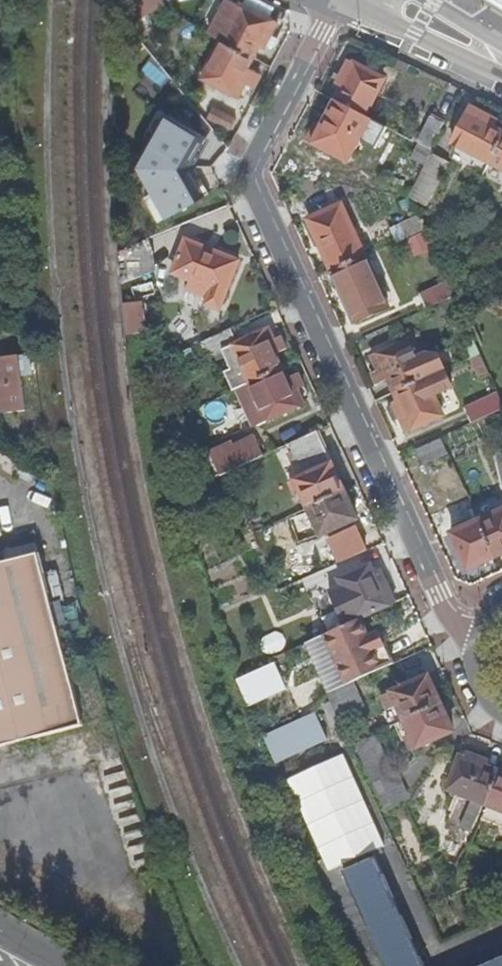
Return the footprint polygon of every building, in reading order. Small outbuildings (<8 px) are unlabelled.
[(134,20),(165,2),(164,0),(122,0),(134,20)] [(226,43),(253,57),(273,19),(244,4),(224,42),(226,43)] [(235,93),(253,57),(226,43),(224,42),(205,78),(235,93)] [(148,59),(140,70),(161,86),(169,75),(148,59)] [(343,91),(337,101),(367,117),(386,79),(351,60),(337,88),(343,91)] [(367,117),(337,101),(333,110),(328,107),(315,130),(321,133),(319,137),(348,153),(367,117)] [(238,119),(215,107),(209,117),(232,130),(238,119)] [(501,142),(501,131),(497,129),(501,122),(474,108),(454,144),(489,162),(491,164),(501,142)] [(160,222),(203,197),(187,165),(203,136),(160,113),(147,136),(156,141),(141,166),(155,192),(147,196),(160,222)] [(443,129),(434,124),(423,144),(433,149),(443,129)] [(187,165),(203,197),(212,193),(198,166),(212,140),(203,136),(187,165)] [(491,164),(501,170),(501,142),(491,164)] [(428,207),(450,164),(432,155),(410,198),(428,207)] [(311,221),(334,272),(364,259),(367,258),(344,206),(311,221)] [(391,225),(405,258),(430,248),(416,214),(391,225)] [(213,290),(227,296),(241,263),(188,241),(173,274),(191,282),(188,292),(210,300),(213,290)] [(364,259),(334,272),(343,291),(349,288),(352,296),(356,294),(359,298),(348,304),(358,324),(391,309),(367,258),(364,259)] [(422,296),(428,310),(456,298),(449,284),(422,296)] [(349,288),(343,291),(348,304),(359,298),(356,294),(352,296),(349,288)] [(118,303),(124,334),(147,330),(142,298),(118,303)] [(225,372),(233,391),(251,383),(282,369),(276,356),(283,353),(272,330),(241,344),(234,329),(204,343),(211,358),(224,352),(232,368),(225,372)] [(391,380),(397,394),(428,380),(446,372),(440,357),(428,355),(419,360),(410,341),(374,358),(380,372),(374,375),(378,385),(391,380)] [(25,409),(18,355),(0,358),(0,413),(25,409)] [(282,369),(251,383),(269,422),(300,408),(282,369)] [(428,380),(397,394),(401,404),(395,407),(407,434),(445,417),(428,380)] [(473,424),(501,410),(501,399),(500,394),(465,409),(473,424)] [(303,493),(310,508),(346,492),(319,432),(291,445),(297,459),(300,458),(308,476),(291,483),(297,496),(303,493)] [(256,439),(219,456),(227,473),(264,457),(256,439)] [(449,454),(443,440),(418,451),(425,465),(449,454)] [(227,473),(219,456),(213,458),(221,476),(227,473)] [(346,492),(310,508),(322,536),(359,520),(346,492)] [(498,557),(501,555),(501,512),(482,522),(498,557)] [(469,570),(498,557),(482,522),(454,534),(469,570)] [(341,563),(369,551),(362,537),(335,549),(341,563)] [(85,726),(38,557),(0,567),(0,750),(85,726)] [(362,619),(397,603),(382,571),(375,574),(372,565),(340,579),(344,587),(331,593),(345,626),(359,621),(362,619)] [(68,626),(81,624),(76,601),(64,603),(68,626)] [(309,643),(332,693),(354,683),(395,664),(387,645),(383,647),(377,634),(370,637),(362,619),(359,621),(309,643)] [(383,647),(387,645),(381,632),(377,634),(383,647)] [(288,688),(276,664),(238,681),(249,705),(288,688)] [(400,707),(406,720),(434,708),(443,704),(430,677),(379,699),(385,713),(400,707)] [(329,695),(340,720),(366,709),(354,683),(332,693),(329,695)] [(434,708),(406,720),(412,735),(405,738),(411,751),(455,732),(443,704),(434,708)] [(329,740),(317,715),(266,737),(278,763),(329,740)] [(358,745),(386,809),(410,799),(398,772),(395,774),(378,737),(358,745)] [(487,804),(500,773),(486,768),(488,761),(464,750),(448,788),(472,798),(485,803),(487,804)] [(482,817),(501,825),(501,774),(500,773),(487,804),(482,817)] [(485,803),(472,798),(459,833),(470,838),(473,832),(474,832),(485,803)] [(374,857),(343,871),(386,965),(423,965),(374,857)]
